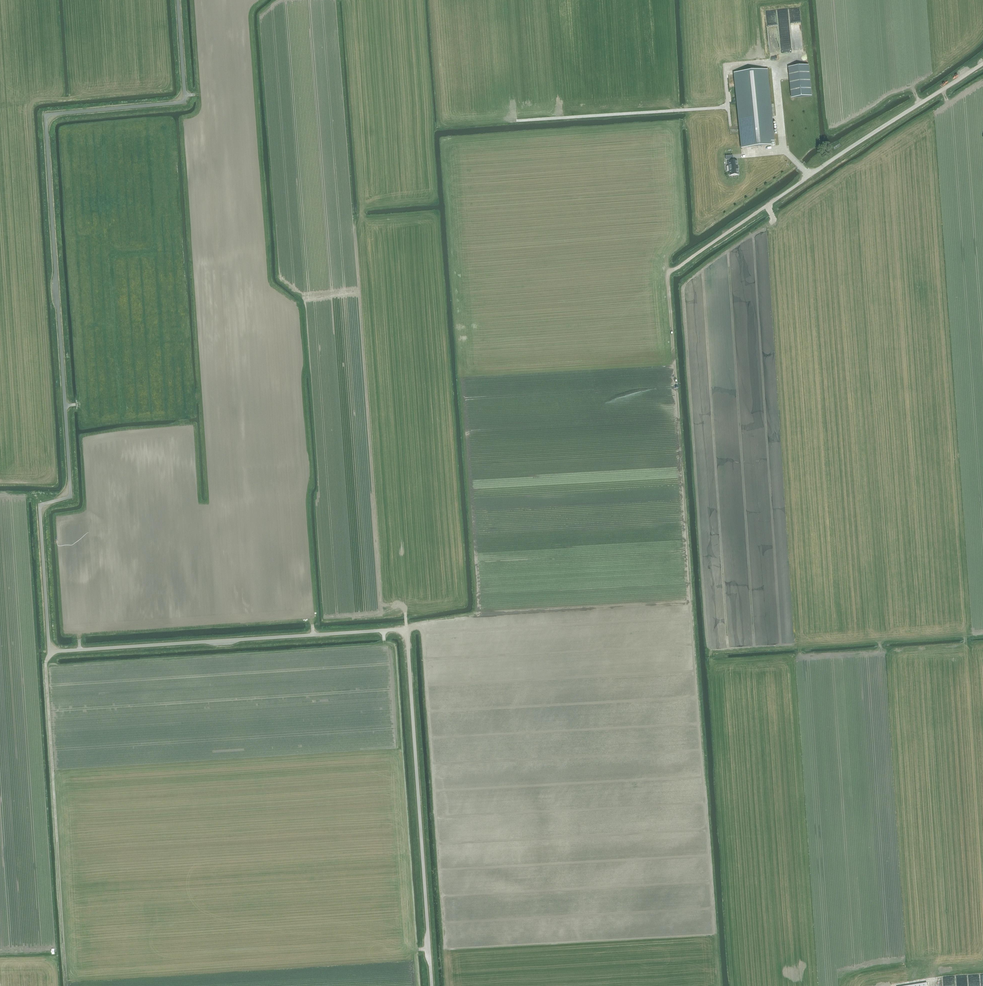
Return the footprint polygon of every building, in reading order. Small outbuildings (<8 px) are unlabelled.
[(809,66),(789,68),(792,98),(812,96),(809,66)] [(767,70),(734,73),(741,148),(772,145),(771,141),(774,141),(767,70)] [(733,159),(733,156),(726,156),(726,160),(728,160),(730,175),(738,175),(737,161),(733,161),(733,159)]
